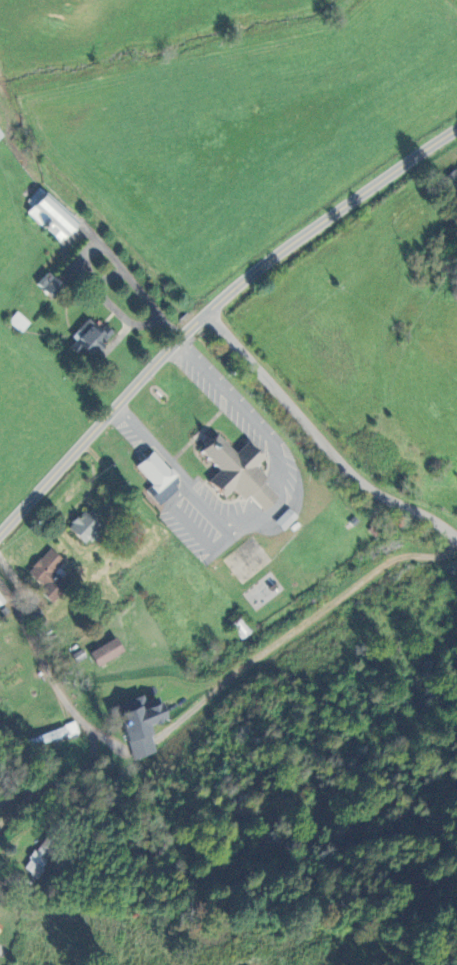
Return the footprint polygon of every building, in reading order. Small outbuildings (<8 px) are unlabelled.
[(443,185),(456,199),(456,170),(443,185)] [(80,223),(40,187),(27,201),(33,206),(28,212),(42,225),(50,216),(54,221),(48,228),(62,242),(80,223)] [(64,284),(50,271),(39,283),(53,296),(64,284)] [(106,323),(103,327),(89,318),(68,346),(90,363),(115,330),(106,323)] [(198,448),(215,432),(234,451),(246,439),(262,456),(254,463),(264,474),(259,478),(276,496),(262,509),(247,494),(243,498),(232,486),(222,495),(206,479),(217,468),(198,448)] [(160,505),(185,483),(155,451),(137,467),(153,484),(147,490),(160,505)] [(105,521),(86,507),(69,529),(89,544),(105,521)] [(42,592),(52,602),(70,585),(56,570),(65,561),(52,548),(28,570),(46,588),(42,592)] [(126,650),(118,636),(91,652),(99,667),(126,650)] [(138,759),(161,752),(152,724),(172,718),(165,695),(147,700),(146,695),(120,703),(138,759)] [(80,733),(77,724),(29,738),(31,747),(80,733)] [(37,877),(57,845),(44,836),(23,869),(37,877)]
